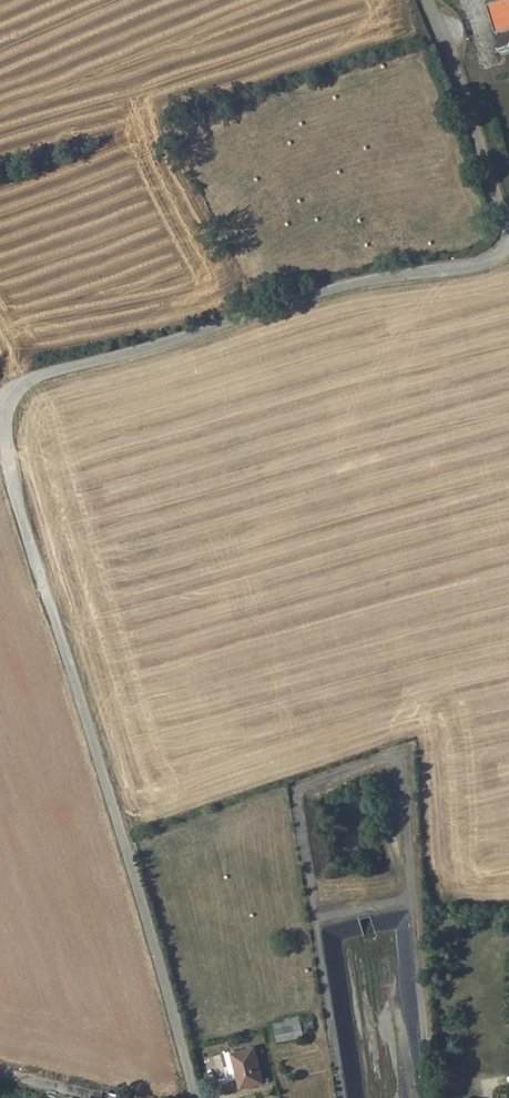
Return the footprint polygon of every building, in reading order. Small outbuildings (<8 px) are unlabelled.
[(487,5),(495,32),(508,28),(508,0),(504,0),(487,5)] [(277,1043),(307,1036),(304,1023),(302,1015),(284,1019),(284,1022),(273,1024),(277,1043)] [(244,1067),(238,1069),(243,1088),(266,1082),(257,1048),(240,1053),(244,1067)] [(244,1067),(240,1053),(234,1054),(238,1069),(244,1067)] [(38,1087),(36,1092),(53,1097),(54,1093),(38,1087)]
